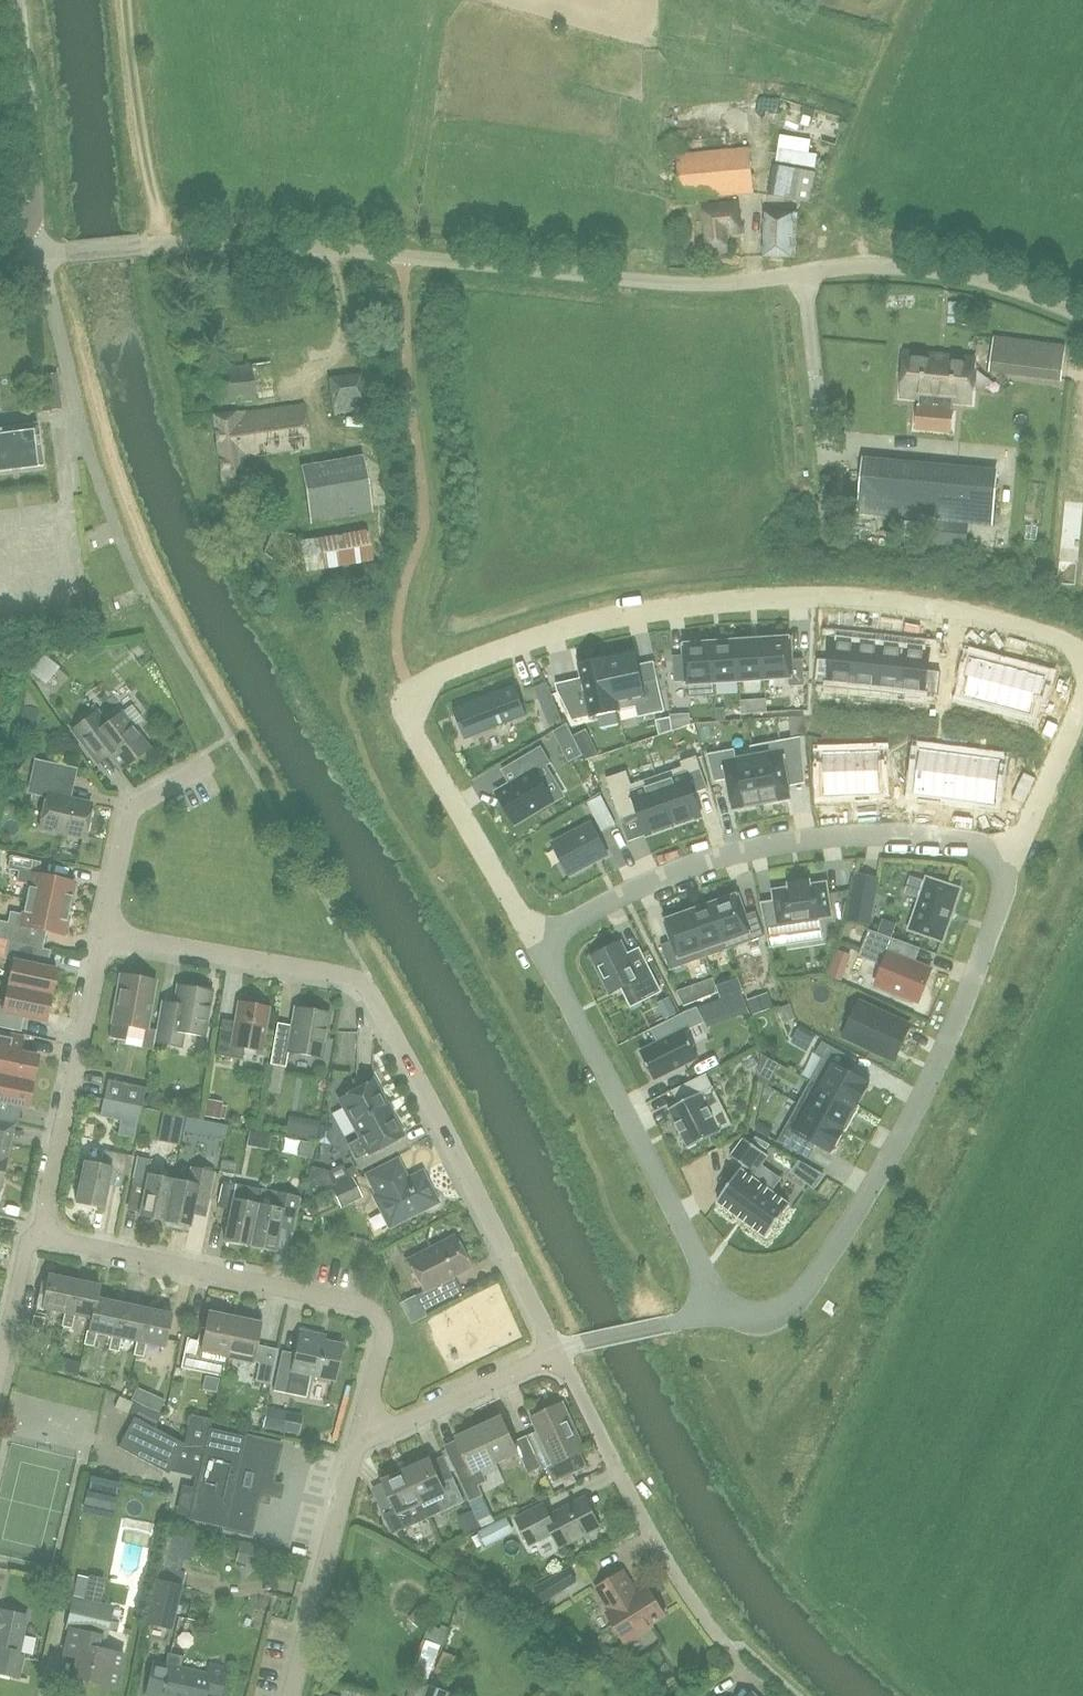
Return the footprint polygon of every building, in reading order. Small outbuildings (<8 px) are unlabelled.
[(753,193),(749,148),(676,155),(680,200),(753,193)] [(810,203),(812,196),(815,172),(773,165),(768,195),(810,203)] [(738,203),(704,205),(707,252),(726,251),(725,234),(740,233),(738,203)] [(765,213),(763,256),(796,257),(797,213),(765,213)] [(1070,348),(996,338),(992,368),(1066,378),(1070,348)] [(972,402),(976,358),(940,355),(906,352),(902,395),(921,397),(920,406),(919,406),(917,427),(933,429),(949,430),(951,410),(953,410),(953,400),(972,402)] [(271,361),(214,369),(219,404),(276,397),(271,361)] [(334,413),(367,409),(362,374),(329,378),(334,413)] [(213,417),(223,486),(244,483),(243,481),(248,480),(247,470),(242,471),(240,459),(311,448),(304,403),(213,417)] [(42,467),(37,425),(0,429),(0,472),(42,467)] [(363,455),(301,466),(311,522),(372,511),(363,455)] [(999,470),(864,457),(859,512),(994,524),(999,470)] [(373,561),(367,529),(300,540),(305,572),(373,561)] [(789,638),(762,640),(765,679),(791,678),(791,686),(805,686),(803,659),(790,660),(789,638)] [(853,686),(858,642),(833,639),(831,661),(818,659),(815,682),(853,686)] [(762,640),(737,642),(740,681),(765,679),(762,640)] [(737,642),(712,643),(716,696),(717,696),(716,682),(740,681),(737,642)] [(877,688),(882,645),(858,642),(853,686),(877,688)] [(687,655),(673,656),(675,683),(688,682),(689,697),(716,696),(712,643),(686,645),(687,655)] [(901,691),(905,647),(882,645),(877,688),(901,691)] [(939,695),(941,672),(928,671),(930,650),(905,647),(901,691),(939,695)] [(636,653),(608,659),(619,711),(636,707),(638,718),(665,712),(658,679),(643,682),(636,653)] [(970,677),(965,695),(1030,713),(1035,694),(1042,696),(1042,695),(1032,692),(1036,676),(1046,679),(1046,678),(973,658),(970,657),(970,659),(972,659),(968,675),(966,675),(966,676),(968,676),(970,677)] [(584,685),(558,691),(573,721),(619,711),(608,659),(580,665),(584,685)] [(947,672),(945,690),(958,691),(960,674),(947,672)] [(556,704),(548,683),(535,688),(543,709),(556,704)] [(516,685),(453,709),(465,740),(528,716),(516,685)] [(148,750),(120,714),(106,725),(96,712),(71,731),(90,755),(103,746),(121,771),(148,750)] [(567,723),(567,724),(570,730),(557,737),(570,762),(583,755),(567,723)] [(802,737),(752,747),(762,803),(790,797),(788,786),(785,769),(804,765),(802,737)] [(519,780),(497,793),(515,824),(553,801),(536,772),(551,763),(541,746),(510,765),(519,780)] [(762,803),(752,747),(751,747),(753,757),(738,760),(735,749),(708,755),(714,782),(729,779),(734,808),(762,803)] [(922,752),(917,792),(994,802),(999,762),(922,752)] [(879,754),(824,756),(826,793),(880,792),(879,754)] [(685,767),(657,776),(675,826),(702,817),(694,794),(708,789),(697,756),(683,761),(685,767)] [(625,772),(606,778),(621,819),(639,813),(647,836),(675,826),(657,776),(630,786),(625,772)] [(63,784),(32,777),(29,793),(46,797),(39,829),(84,838),(91,805),(60,799),(63,784)] [(601,797),(588,803),(595,816),(608,810),(601,797)] [(592,824),(554,844),(570,874),(608,854),(592,824)] [(74,884),(38,876),(40,863),(10,856),(7,870),(18,872),(16,883),(29,886),(26,900),(69,910),(74,884)] [(961,889),(928,878),(910,930),(943,941),(961,889)] [(778,915),(765,917),(770,948),(790,944),(788,934),(833,927),(826,883),(811,886),(810,881),(789,884),(790,889),(774,891),(778,915)] [(853,895),(848,921),(870,925),(875,899),(853,895)] [(765,937),(756,912),(748,915),(744,916),(736,896),(713,904),(729,950),(765,937)] [(69,910),(26,900),(23,915),(10,912),(7,923),(0,922),(0,940),(8,942),(23,945),(27,928),(64,936),(69,910)] [(729,950),(713,904),(691,912),(707,958),(729,950)] [(707,958),(691,912),(667,920),(674,941),(670,942),(662,945),(671,970),(707,958)] [(919,1001),(932,970),(903,959),(909,944),(870,930),(859,956),(884,966),(877,984),(919,1001)] [(43,949),(23,945),(8,942),(4,960),(13,961),(7,987),(51,996),(56,970),(39,966),(43,949)] [(611,993),(622,987),(625,992),(633,988),(640,1002),(661,992),(648,966),(635,972),(621,943),(593,957),(611,993)] [(113,1023),(112,1022),(109,1039),(125,1041),(128,1027),(146,1030),(154,982),(121,976),(113,1023)] [(739,978),(717,986),(721,998),(743,991),(739,978)] [(695,984),(677,992),(685,1006),(701,1000),(695,984)] [(159,1013),(154,1043),(169,1046),(171,1031),(204,1037),(211,992),(178,986),(173,1015),(159,1013)] [(51,996),(7,987),(4,1002),(0,1001),(0,1028),(14,1031),(17,1016),(45,1022),(51,996)] [(221,1028),(216,1056),(242,1061),(244,1049),(261,1052),(268,1008),(266,1008),(265,1003),(263,999),(259,997),(254,998),(250,1001),(248,1005),(239,1003),(234,1031),(221,1028)] [(658,1003),(666,1019),(677,1013),(669,998),(658,1003)] [(861,1005),(847,1035),(894,1057),(908,1027),(861,1005)] [(658,1043),(641,1052),(655,1080),(673,1071),(682,1066),(698,1058),(685,1033),(705,1023),(698,1008),(687,1012),(651,1029),(658,1043)] [(291,1037),(275,1035),(270,1065),(286,1068),(288,1052),(321,1058),(328,1014),(295,1009),(291,1037)] [(353,1032),(352,1055),(362,1055),(362,1032),(353,1032)] [(0,1033),(0,1076),(33,1083),(38,1057),(11,1051),(15,1036),(0,1033)] [(824,1058),(811,1082),(857,1107),(858,1106),(871,1083),(846,1069),(852,1058),(823,1042),(816,1054),(824,1058)] [(762,1054),(769,1058),(772,1051),(767,1043),(760,1046),(762,1054)] [(773,1073),(778,1063),(769,1058),(762,1054),(761,1067),(773,1073)] [(688,1149),(721,1132),(702,1094),(714,1088),(707,1073),(672,1091),(679,1104),(668,1109),(688,1149)] [(33,1083),(0,1076),(0,1105),(0,1103),(27,1109),(33,1083)] [(108,1081),(104,1100),(142,1108),(146,1089),(108,1081)] [(373,1081),(338,1100),(360,1139),(348,1146),(356,1160),(368,1153),(369,1156),(404,1136),(373,1081)] [(859,1107),(858,1106),(857,1107),(811,1082),(799,1104),(845,1129),(845,1130),(846,1131),(859,1107)] [(222,1110),(240,1110),(240,1091),(222,1091),(222,1110)] [(832,1153),(845,1130),(845,1129),(799,1104),(778,1142),(809,1159),(816,1145),(832,1153)] [(242,1130),(244,1118),(202,1109),(199,1122),(242,1130)] [(190,1118),(165,1112),(158,1141),(184,1146),(190,1118)] [(769,1156),(745,1139),(732,1156),(744,1165),(718,1201),(767,1237),(790,1205),(772,1191),(781,1179),(762,1165),(769,1156)] [(0,1141),(0,1173),(4,1174),(11,1144),(0,1141)] [(123,1182),(129,1156),(103,1151),(100,1166),(84,1163),(76,1203),(104,1209),(110,1179),(123,1182)] [(165,1222),(174,1182),(148,1176),(151,1161),(138,1158),(133,1184),(146,1187),(139,1216),(165,1222)] [(378,1196),(375,1197),(390,1227),(437,1203),(422,1173),(407,1181),(397,1161),(368,1176),(378,1196)] [(306,1200),(359,1172),(355,1165),(346,1169),(343,1164),(329,1171),(328,1169),(312,1167),(306,1200)] [(209,1200),(214,1174),(191,1169),(187,1185),(174,1182),(165,1222),(190,1227),(196,1197),(209,1200)] [(250,1245),(259,1205),(258,1204),(261,1188),(223,1181),(217,1207),(230,1210),(224,1240),(250,1245)] [(273,1208),(259,1205),(250,1245),(275,1250),(281,1220),(294,1223),(299,1197),(276,1193),(273,1208)] [(455,1237),(408,1261),(424,1292),(416,1296),(425,1311),(454,1296),(446,1281),(471,1268),(455,1237)] [(50,1275),(43,1309),(66,1314),(63,1327),(66,1327),(75,1281),(50,1275)] [(75,1281),(66,1327),(73,1329),(76,1316),(92,1319),(93,1319),(100,1286),(75,1281)] [(88,1332),(85,1345),(94,1347),(95,1347),(98,1334),(110,1337),(114,1338),(112,1351),(114,1351),(124,1304),(98,1299),(101,1286),(100,1286),(93,1319),(92,1319),(89,1332),(88,1332)] [(457,1350),(475,1344),(471,1332),(469,1332),(459,1303),(442,1309),(457,1350)] [(124,1304),(114,1351),(120,1353),(123,1339),(129,1341),(138,1343),(136,1356),(138,1356),(148,1309),(124,1304)] [(228,1357),(236,1319),(225,1317),(227,1310),(212,1307),(211,1313),(210,1313),(204,1342),(189,1338),(182,1369),(207,1374),(222,1377),(226,1357),(228,1357)] [(282,1307),(279,1328),(292,1330),(295,1309),(282,1307)] [(148,1309),(138,1356),(145,1358),(147,1344),(166,1348),(173,1315),(148,1309)] [(44,1330),(47,1319),(35,1316),(32,1328),(44,1330)] [(262,1324),(236,1319),(228,1357),(259,1364),(256,1382),(271,1385),(279,1350),(257,1345),(262,1324)] [(283,1352),(277,1380),(275,1392),(307,1399),(312,1375),(336,1380),(343,1346),(320,1341),(321,1336),(301,1332),(296,1354),(283,1352)] [(130,1376),(136,1342),(125,1340),(122,1357),(104,1354),(101,1371),(130,1376)] [(60,1357),(92,1367),(96,1355),(64,1345),(60,1357)] [(58,1357),(55,1368),(77,1375),(80,1364),(58,1357)] [(575,1456),(586,1451),(564,1403),(532,1418),(554,1465),(548,1468),(555,1483),(582,1470),(575,1456)] [(191,1415),(185,1441),(137,1413),(120,1443),(169,1471),(171,1467),(199,1474),(189,1519),(250,1534),(260,1491),(265,1492),(267,1484),(272,1485),(281,1446),(210,1429),(212,1420),(191,1415)] [(264,1427),(285,1431),(288,1417),(267,1413),(264,1427)] [(503,1417),(481,1427),(497,1463),(519,1453),(529,1474),(543,1468),(528,1436),(515,1442),(503,1417)] [(483,1470),(497,1463),(481,1427),(457,1438),(469,1464),(457,1469),(472,1502),(485,1496),(480,1486),(489,1481),(483,1470)] [(432,1459),(408,1470),(430,1518),(443,1512),(465,1502),(454,1478),(443,1483),(432,1459)] [(430,1518),(408,1470),(384,1481),(395,1504),(384,1510),(395,1534),(407,1528),(430,1518)] [(92,1490),(117,1496),(120,1482),(95,1477),(92,1490)] [(562,1547),(600,1527),(585,1499),(551,1516),(545,1504),(518,1518),(532,1545),(551,1535),(556,1537),(562,1547)] [(186,1573),(179,1571),(181,1559),(191,1561),(196,1536),(185,1533),(167,1529),(158,1566),(160,1566),(146,1623),(172,1629),(186,1573)] [(583,1566),(565,1582),(573,1591),(591,1575),(583,1566)] [(652,1624),(666,1616),(649,1589),(638,1595),(624,1572),(597,1588),(612,1611),(609,1613),(627,1643),(654,1627),(652,1624)] [(97,1635),(105,1637),(111,1609),(73,1600),(67,1628),(70,1629),(65,1656),(78,1659),(73,1678),(116,1688),(123,1655),(94,1648),(97,1635)] [(28,1617),(0,1611),(0,1674),(18,1678),(23,1657),(19,1656),(28,1617)] [(432,1676),(442,1647),(423,1640),(410,1675),(415,1676),(413,1682),(408,1695),(424,1695),(432,1676)] [(228,1669),(210,1665),(208,1675),(181,1669),(184,1657),(168,1654),(165,1666),(153,1663),(146,1695),(152,1695),(205,1695),(206,1692),(222,1695),(228,1669)] [(432,1676),(424,1695),(450,1695),(451,1692),(448,1691),(451,1682),(432,1676)] [(755,1695),(783,1695),(767,1682),(755,1695)]
